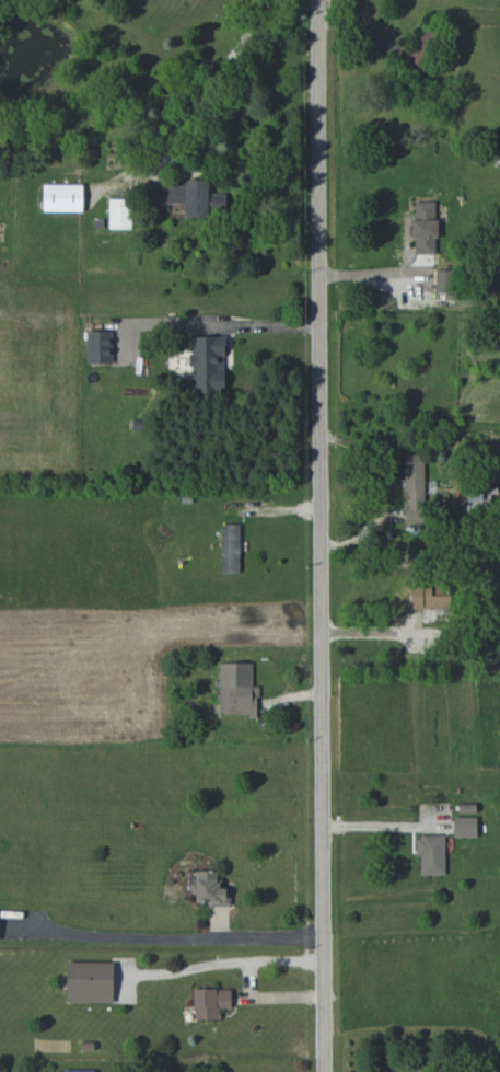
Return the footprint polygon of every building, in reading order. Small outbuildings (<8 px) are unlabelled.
[(406,43),(397,51),(415,71),(433,55),(419,39),(410,47),(406,43)] [(186,185),(149,185),(149,210),(168,210),(168,204),(185,204),(185,216),(227,216),(227,194),(208,193),(208,180),(186,180),(186,185)] [(43,212),(83,211),(83,184),(43,184),(43,212)] [(109,229),(131,229),(131,199),(109,199),(109,229)] [(436,201),(413,202),(414,254),(437,253),(436,201)] [(449,292),(450,270),(436,270),(436,292),(449,292)] [(87,363),(112,363),(111,331),(86,331),(87,363)] [(225,336),(191,337),(192,392),(225,392),(225,336)] [(405,454),(406,523),(425,523),(424,454),(405,454)] [(222,573),(240,573),(239,523),(221,524),(222,573)] [(450,595),(439,594),(439,586),(412,585),(412,608),(449,609),(450,595)] [(253,662),(219,663),(219,715),(258,715),(258,686),(253,686),(253,662)] [(476,837),(477,817),(454,817),(454,837),(476,837)] [(444,875),(445,836),(417,835),(417,856),(420,857),(420,875),(444,875)] [(196,905),(230,904),(230,888),(218,888),(218,870),(196,871),(196,905)] [(113,962),(67,962),(66,1002),(113,1002),(113,962)] [(231,988),(194,989),(194,1019),(220,1019),(220,1008),(231,1008),(231,988)]
